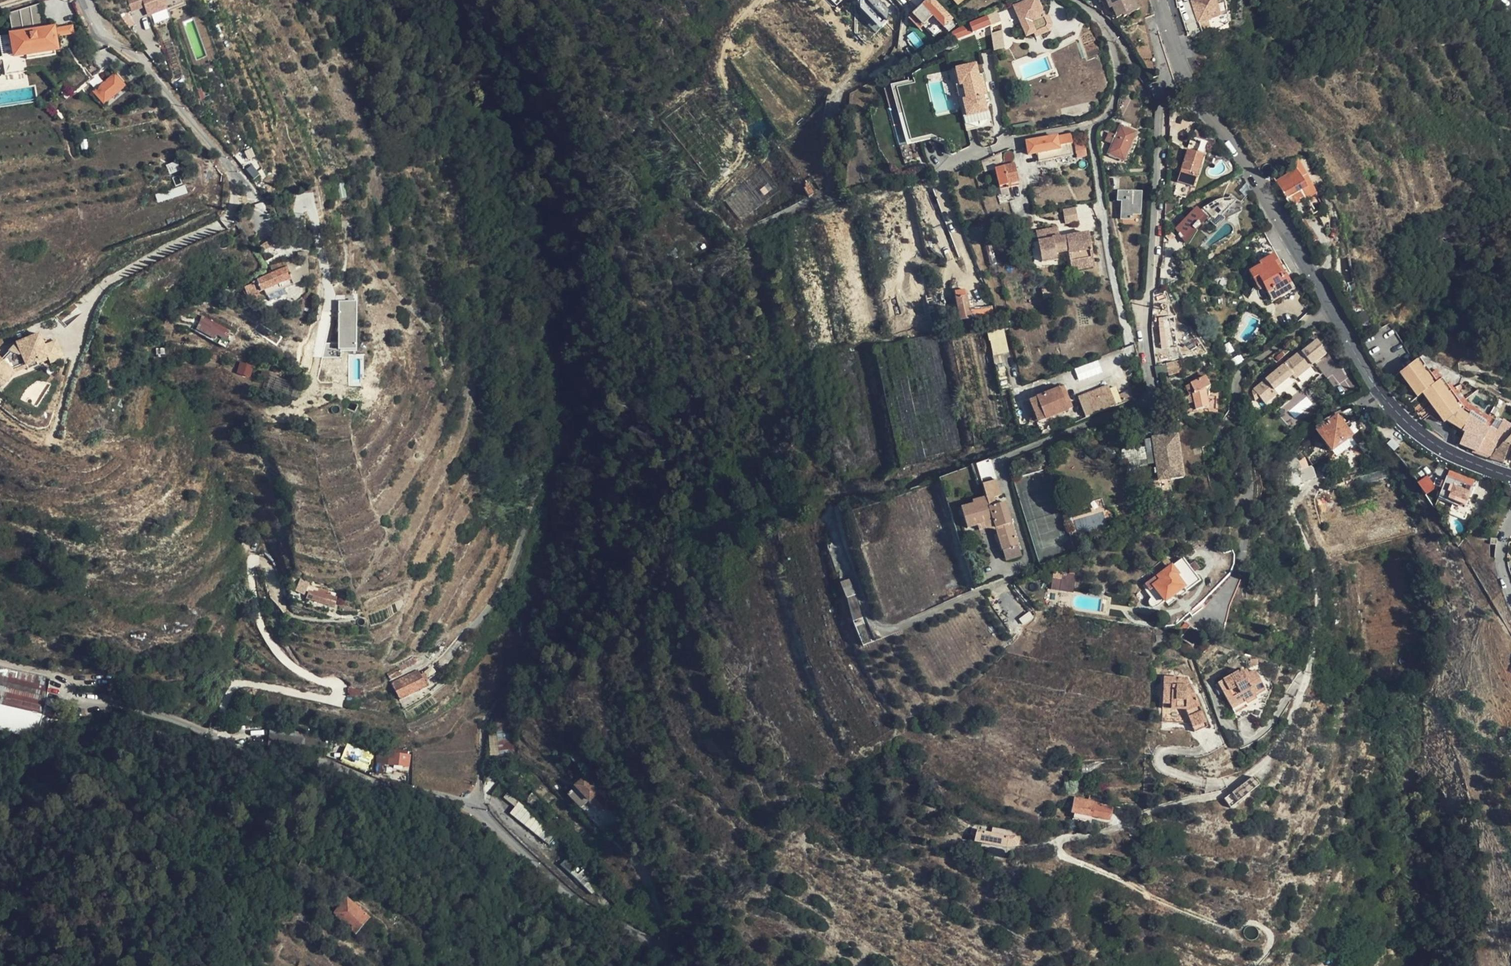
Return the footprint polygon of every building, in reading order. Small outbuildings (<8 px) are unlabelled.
[(132,11),(145,7),(147,14),(181,2),(181,0),(128,0),(132,11)] [(147,14),(149,18),(187,4),(186,0),(181,0),(181,2),(147,14)] [(864,66),(885,46),(876,36),(897,15),(883,0),(799,0),(864,66)] [(924,27),(934,17),(945,28),(953,21),(931,0),(930,0),(913,17),(924,27)] [(1049,25),(1038,0),(1030,0),(1022,4),(1018,6),(1015,7),(1028,35),(1035,32),(1049,25)] [(1109,9),(1121,5),(1121,3),(1131,0),(1106,0),(1109,9)] [(1151,0),(1141,0),(1146,16),(1146,17),(1155,14),(1151,0)] [(1216,0),(1192,0),(1199,22),(1208,19),(1206,13),(1219,10),(1216,0)] [(1219,10),(1206,13),(1208,19),(1230,12),(1226,0),(1216,0),(1219,10)] [(1001,21),(996,11),(987,15),(988,17),(992,26),(1001,21)] [(934,17),(924,27),(935,38),(945,28),(934,17)] [(988,17),(963,29),(967,38),(992,26),(988,17)] [(74,24),(61,25),(62,35),(75,34),(74,24)] [(1037,37),(1052,29),(1053,28),(1053,26),(1053,24),(1049,25),(1035,32),(1037,37)] [(45,30),(20,35),(21,45),(34,42),(36,53),(57,50),(55,37),(46,38),(45,30)] [(1002,30),(991,33),(995,50),(1006,47),(1002,30)] [(19,32),(11,33),(13,46),(21,45),(20,35),(19,32)] [(961,85),(967,117),(989,112),(979,62),(955,67),(959,85),(961,85)] [(100,65),(65,80),(69,89),(70,89),(104,75),(100,65)] [(61,71),(47,77),(55,85),(65,80),(61,71)] [(119,101),(113,81),(108,83),(95,86),(97,93),(92,94),(96,107),(119,101)] [(141,108),(140,102),(128,105),(129,111),(141,108)] [(1125,161),(1136,133),(1120,127),(1109,155),(1125,161)] [(1072,144),(1071,134),(1027,141),(1026,142),(1028,154),(1037,153),(1059,150),(1058,147),(1067,145),(1072,144)] [(1188,151),(1204,155),(1207,144),(1192,139),(1188,151)] [(1076,157),(1087,156),(1087,143),(1076,144),(1076,157)] [(1069,156),(1067,145),(1058,147),(1059,150),(1037,153),(1039,161),(1069,156)] [(1195,187),(1204,155),(1188,151),(1180,183),(1195,187)] [(1000,154),(981,162),(983,168),(993,164),(995,169),(1004,167),(1000,154)] [(1325,190),(1306,155),(1297,160),(1301,167),(1310,183),(1317,195),(1325,190)] [(254,165),(248,168),(254,179),(260,175),(254,165)] [(1004,167),(995,169),(1000,187),(1019,183),(1014,165),(1004,167)] [(1310,183),(1301,167),(1274,183),(1284,199),(1299,190),(1310,183)] [(1300,192),(1299,190),(1284,199),(1289,206),(1303,198),(1304,200),(1309,197),(1311,195),(1307,189),(1300,192)] [(1236,193),(1204,206),(1212,224),(1243,211),(1236,193)] [(1138,216),(1139,196),(1117,195),(1116,203),(1121,203),(1120,221),(1130,221),(1131,216),(1138,216)] [(1063,209),(1066,223),(1079,221),(1076,206),(1063,209)] [(1196,231),(1206,220),(1195,209),(1175,231),(1183,240),(1194,229),(1196,231)] [(1079,236),(1065,238),(1067,244),(1061,245),(1059,239),(1057,229),(1036,232),(1042,263),(1053,261),(1052,255),(1059,254),(1062,267),(1084,263),(1079,236)] [(1292,282),(1262,231),(1247,240),(1260,262),(1258,263),(1259,266),(1249,271),(1258,287),(1263,285),(1273,301),(1296,288),(1292,282)] [(260,245),(263,250),(274,245),(271,239),(260,245)] [(249,283),(250,285),(254,294),(262,291),(290,280),(283,263),(269,269),(271,275),(249,283)] [(1085,269),(1084,263),(1062,267),(1063,273),(1085,269)] [(290,280),(262,291),(264,296),(292,285),(290,280)] [(254,294),(250,285),(243,288),(246,297),(254,294)] [(358,349),(356,300),(337,301),(339,350),(358,349)] [(963,324),(973,323),(972,316),(969,300),(965,300),(960,301),(962,316),(963,324)] [(973,323),(996,319),(994,313),(972,316),(973,323)] [(196,328),(225,343),(232,329),(203,315),(196,328)] [(952,318),(953,325),(963,324),(962,316),(952,318)] [(1167,333),(1160,333),(1163,354),(1171,353),(1171,347),(1178,346),(1181,346),(1183,342),(1183,335),(1180,331),(1177,332),(1176,322),(1166,322),(1167,333)] [(1391,361),(1407,351),(1390,324),(1374,335),(1391,361)] [(65,359),(58,339),(45,343),(42,334),(0,349),(0,381),(65,359)] [(1292,375),(1295,379),(1312,365),(1300,351),(1255,389),(1261,397),(1266,403),(1278,393),(1276,389),(1292,375)] [(1489,462),(1497,452),(1504,444),(1510,437),(1510,431),(1510,427),(1510,419),(1503,415),(1500,422),(1494,419),(1491,426),(1485,424),(1487,420),(1468,409),(1445,380),(1440,384),(1422,360),(1401,376),(1419,400),(1424,396),(1446,428),(1462,435),(1461,437),(1463,437),(1458,449),(1463,451),(1472,455),(1483,459),(1489,462)] [(1175,363),(1161,366),(1163,376),(1177,372),(1175,363)] [(1312,365),(1295,379),(1301,385),(1319,369),(1314,363),(1312,365)] [(1195,396),(1192,397),(1195,412),(1208,408),(1209,389),(1210,388),(1205,377),(1190,386),(1195,396)] [(1060,391),(1053,394),(1061,417),(1069,414),(1060,391)] [(1098,401),(1104,416),(1121,409),(1118,402),(1114,393),(1108,395),(1107,392),(1101,394),(1103,399),(1098,401)] [(1061,417),(1053,394),(1029,403),(1037,426),(1061,417)] [(1075,404),(1077,409),(1098,401),(1096,396),(1075,404)] [(1118,402),(1121,409),(1129,406),(1127,399),(1118,402)] [(1077,409),(1083,423),(1104,416),(1098,401),(1077,409)] [(1037,426),(1029,403),(1021,406),(1030,429),(1037,426)] [(1350,438),(1336,420),(1335,421),(1318,434),(1332,452),(1350,438)] [(1181,482),(1175,439),(1150,442),(1157,485),(1181,482)] [(1497,452),(1489,462),(1503,466),(1510,446),(1504,444),(1497,452)] [(1296,466),(1289,467),(1292,477),(1298,475),(1296,466)] [(1309,479),(1307,469),(1300,471),(1303,481),(1309,479)] [(1445,479),(1470,489),(1473,484),(1447,473),(1445,479)] [(1426,476),(1417,484),(1427,496),(1437,487),(1426,476)] [(1463,507),(1470,489),(1445,479),(1437,497),(1463,507)] [(984,499),(985,503),(992,501),(999,499),(995,487),(994,483),(980,487),(984,499)] [(1003,506),(994,508),(987,510),(985,503),(984,499),(970,504),(970,508),(958,511),(964,532),(976,528),(992,524),(993,529),(1001,554),(1016,549),(1003,506)] [(987,510),(994,508),(992,501),(985,503),(987,510)] [(992,524),(976,528),(977,533),(993,529),(992,524)] [(1165,603),(1184,589),(1177,578),(1178,577),(1173,569),(1159,577),(1159,576),(1143,588),(1158,609),(1165,603)] [(1052,590),(1075,591),(1077,574),(1053,573),(1052,590)] [(851,579),(842,582),(854,620),(862,618),(851,579)] [(302,593),(305,586),(298,582),(295,589),(302,593)] [(325,597),(326,595),(329,586),(319,584),(316,595),(325,597)] [(1187,594),(1184,589),(1165,603),(1168,608),(1187,594)] [(1021,610),(1003,591),(986,608),(1004,627),(1021,610)] [(336,599),(326,595),(325,597),(316,595),(306,592),(304,599),(333,607),(336,599)] [(363,614),(360,604),(342,600),(339,609),(346,611),(347,608),(355,609),(356,615),(363,614)] [(874,643),(863,620),(852,625),(858,639),(863,648),(874,643)] [(1194,649),(1203,636),(1191,627),(1182,640),(1194,649)] [(398,669),(388,675),(391,681),(408,669),(407,667),(416,662),(413,656),(397,667),(396,668),(398,669)] [(49,679),(0,668),(0,735),(21,740),(38,733),(49,679)] [(426,687),(419,670),(391,682),(399,698),(426,687)] [(1256,676),(1250,679),(1245,680),(1242,674),(1217,684),(1231,718),(1246,712),(1243,705),(1255,700),(1253,696),(1263,692),(1256,676)] [(1205,724),(1189,680),(1164,678),(1162,720),(1188,722),(1191,730),(1205,724)] [(251,711),(242,709),(240,717),(249,719),(251,711)] [(507,731),(507,718),(498,718),(498,731),(507,731)] [(491,733),(491,752),(513,751),(513,732),(491,733)] [(409,751),(395,748),(394,751),(394,753),(391,753),(390,762),(407,765),(409,751)] [(1258,786),(1251,778),(1229,795),(1236,804),(1258,786)] [(575,788),(590,803),(601,792),(589,780),(587,782),(584,779),(575,788)] [(601,792),(590,803),(600,812),(608,805),(605,802),(608,799),(601,792)] [(1236,804),(1229,795),(1222,801),(1229,810),(1236,804)] [(1071,812),(1074,799),(1066,797),(1063,811),(1071,812)] [(1096,804),(1074,799),(1071,812),(1090,816),(1095,818),(1106,820),(1109,810),(1096,807),(1096,804)] [(571,843),(526,807),(519,816),(564,851),(571,843)] [(1203,808),(1192,811),(1194,821),(1206,818),(1203,808)] [(1010,840),(977,832),(976,837),(974,843),(1005,850),(1017,850),(1020,840),(1010,840)] [(611,885),(581,855),(567,869),(598,898),(611,885)] [(374,919),(352,900),(339,914),(361,934),(374,919)]
